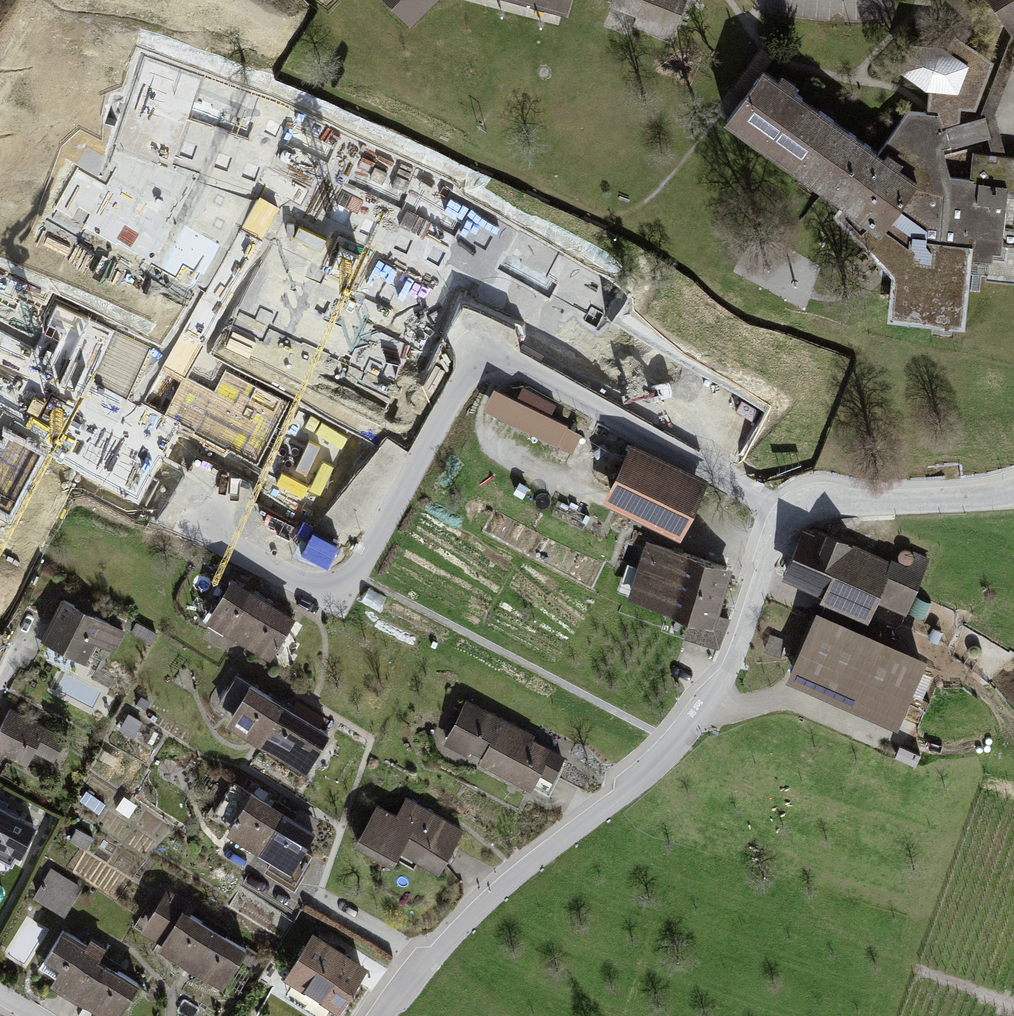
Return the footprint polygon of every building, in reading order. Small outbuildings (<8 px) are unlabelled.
[(417,25),(442,0),(389,0),(417,25)] [(572,19),(576,0),(500,0),(572,19)] [(611,6),(637,18),(633,26),(673,39),(689,0),(613,0),(611,6)] [(723,111),(873,224),(881,214),(896,226),(890,309),(966,315),(973,253),(1005,254),(1008,200),(1013,200),(1013,148),(1003,146),(997,124),(993,106),(1013,56),(1013,0),(995,0),(1005,17),(991,51),(939,15),(890,51),(912,93),(914,97),(885,145),(763,55),(723,111)] [(215,274),(217,214),(158,213),(156,272),(215,274)] [(495,387),(482,411),(571,454),(582,434),(495,387)] [(630,442),(603,500),(681,536),(707,478),(630,442)] [(826,537),(807,529),(784,584),(823,599),(822,603),(868,622),(875,606),(905,618),(928,562),(918,558),(912,572),(826,537)] [(647,539),(630,594),(693,613),(686,637),(715,646),(724,618),(715,615),(720,600),(730,565),(680,549),(647,539)] [(239,575),(212,617),(273,656),(299,614),(275,598),(258,587),(239,575)] [(126,629),(65,596),(45,631),(90,656),(100,639),(115,648),(126,629)] [(924,664),(816,616),(791,677),(901,723),(924,664)] [(282,695),(251,676),(226,713),(309,765),(335,728),(310,712),(282,695)] [(565,750),(471,697),(448,737),(543,790),(565,750)] [(13,707),(0,733),(0,745),(48,769),(66,734),(13,707)] [(238,778),(213,817),(272,855),(265,866),(293,884),(313,854),(304,848),(317,829),(290,812),(266,796),(238,778)] [(462,828),(407,797),(399,810),(379,799),(357,837),(392,857),(398,847),(439,870),(462,828)] [(0,809),(0,857),(5,860),(27,824),(0,809)] [(35,893),(66,912),(83,885),(52,866),(35,893)] [(166,891),(142,928),(224,978),(246,941),(224,928),(197,911),(166,891)] [(92,942),(65,924),(40,964),(119,1015),(144,975),(115,956),(92,942)] [(365,963),(312,932),(286,975),(339,1006),(365,963)]
